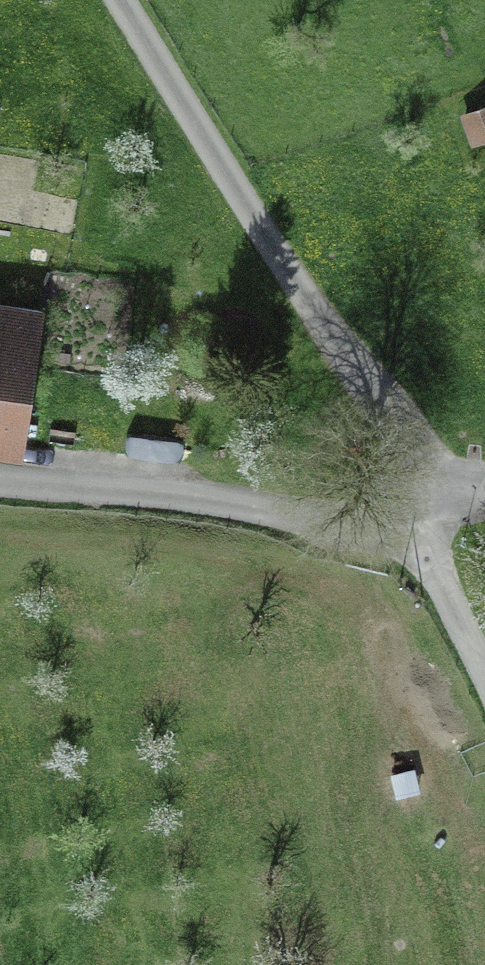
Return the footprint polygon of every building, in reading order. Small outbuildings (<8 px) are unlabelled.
[(461,118),(469,142),(484,136),(484,109),(461,118)] [(19,442),(37,314),(0,309),(0,440),(19,442)]
